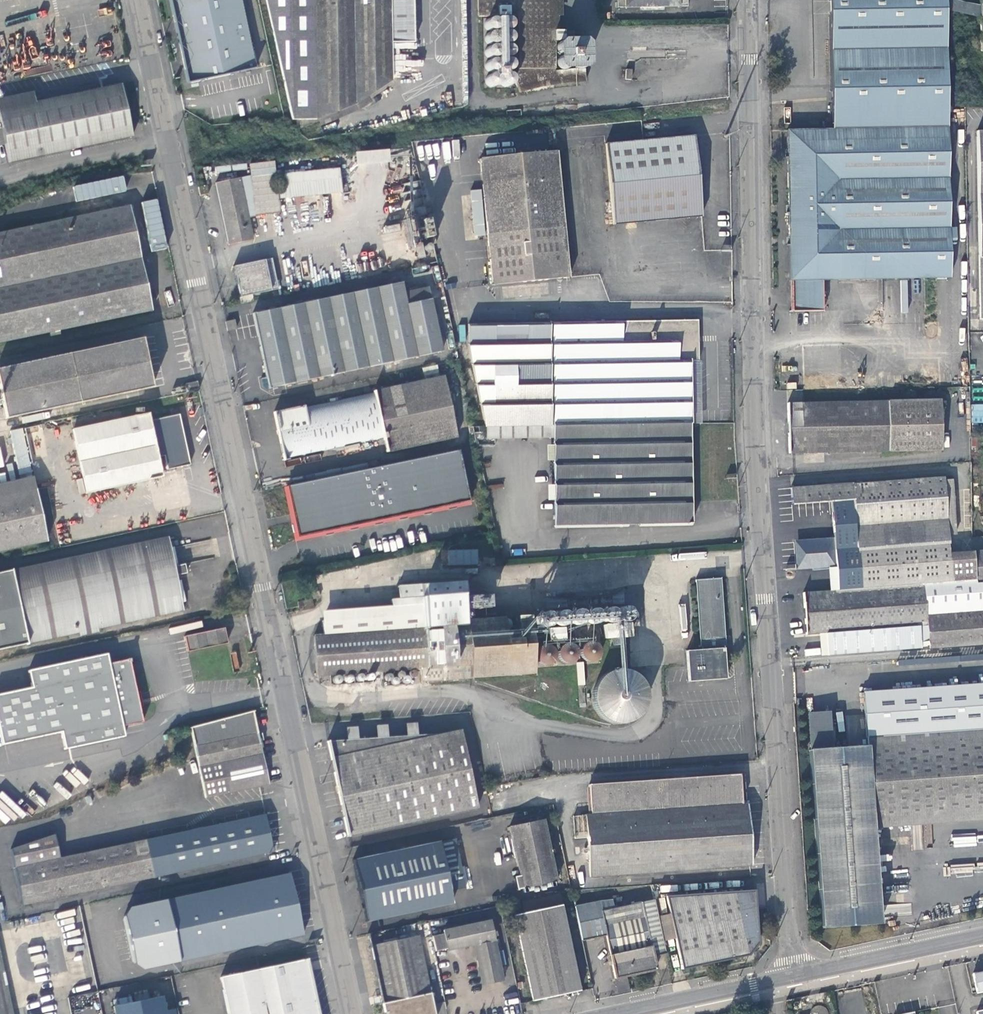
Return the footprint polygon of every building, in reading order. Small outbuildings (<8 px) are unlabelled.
[(187,83),(255,68),(241,0),(170,0),(187,83)] [(319,121),(354,104),(368,96),(392,80),(391,42),(390,0),(265,0),(293,122),(319,121)] [(391,42),(414,41),(413,0),(390,0),(391,42)] [(560,28),(562,0),(520,0),(519,20),(514,0),(478,0),(489,45),(492,45),(492,49),(494,58),(490,59),(487,49),(485,87),(517,79),(520,93),(571,80),(572,69),(593,64),(586,36),(567,35),(565,29),(560,28)] [(838,280),(896,279),(950,278),(947,9),(947,0),(830,0),(832,130),(788,131),(790,281),(792,281),(792,311),(790,311),(790,312),(824,312),(823,281),(838,280)] [(952,0),(947,0),(947,9),(979,22),(978,10),(952,0)] [(0,109),(0,122),(3,136),(9,162),(132,136),(121,84),(36,102),(0,109)] [(36,102),(34,92),(0,99),(0,109),(36,102)] [(354,104),(319,121),(320,126),(359,111),(372,102),(368,96),(354,104)] [(607,145),(609,170),(614,224),(614,225),(702,217),(695,136),(644,141),(607,145)] [(480,151),(481,159),(556,152),(554,139),(516,142),(517,148),(480,151)] [(389,160),(388,150),(355,153),(356,163),(389,160)] [(556,152),(481,159),(488,246),(490,260),(492,286),(569,278),(558,152),(556,152)] [(273,161),(250,164),(251,176),(255,216),(279,213),(273,161)] [(278,174),(280,199),(342,193),(340,168),(278,174)] [(124,175),(73,185),(76,201),(127,191),(124,175)] [(255,216),(251,176),(240,178),(248,217),(255,216)] [(216,183),(230,245),(253,239),(248,217),(240,178),(216,183)] [(199,188),(200,196),(209,195),(207,187),(199,188)] [(143,201),(149,251),(166,249),(159,198),(143,201)] [(152,310),(130,205),(118,207),(118,208),(0,233),(0,342),(152,310)] [(417,249),(411,219),(405,220),(411,250),(417,249)] [(234,267),(241,296),(271,290),(265,260),(234,267)] [(253,313),(269,386),(442,351),(429,288),(405,293),(402,282),(253,313)] [(225,321),(227,331),(237,329),(235,319),(225,321)] [(553,427),(690,424),(689,362),(699,362),(699,321),(468,325),(469,350),(486,427),(553,427)] [(5,418),(152,386),(142,337),(0,367),(0,394),(3,408),(0,408),(0,419),(5,418)] [(689,362),(690,424),(700,423),(699,362),(689,362)] [(274,413),(284,460),(289,459),(289,458),(384,438),(387,453),(457,437),(444,376),(374,391),(374,393),(305,408),(304,406),(274,413)] [(199,388),(197,378),(185,380),(187,391),(199,388)] [(788,403),(790,453),(942,450),(940,400),(788,403)] [(72,422),(73,429),(122,419),(120,412),(72,422)] [(122,419),(73,429),(87,492),(163,476),(158,457),(165,455),(168,469),(190,464),(179,414),(150,421),(148,413),(122,419)] [(692,502),(690,424),(553,427),(554,438),(554,445),(554,460),(555,485),(555,500),(555,527),(692,524),(692,502)] [(554,438),(553,427),(486,427),(486,438),(554,438)] [(9,431),(19,469),(32,465),(22,428),(9,431)] [(459,450),(287,486),(298,538),(469,501),(470,501),(459,450)] [(0,483),(0,497),(36,489),(33,476),(0,483)] [(941,643),(982,640),(982,550),(949,552),(948,535),(943,479),(943,477),(853,484),(853,482),(791,488),(793,505),(831,501),(835,552),(836,567),(838,589),(829,590),(803,592),(806,635),(818,634),(826,634),(828,655),(928,647),(928,643),(941,643)] [(951,479),(943,479),(948,535),(956,534),(951,479)] [(0,497),(0,552),(47,541),(36,489),(0,497)] [(0,572),(0,649),(183,610),(176,575),(174,565),(168,537),(0,572)] [(829,562),(828,552),(830,551),(831,550),(832,548),(833,546),(833,544),(832,542),(830,541),(829,540),(827,540),(798,542),(797,543),(797,545),(796,547),(797,548),(798,550),(799,551),(800,552),(801,567),(814,566),(814,563),(828,562),(829,562)] [(448,563),(477,564),(478,550),(449,549),(448,563)] [(184,563),(174,565),(176,575),(186,572),(184,563)] [(828,568),(829,590),(838,589),(836,567),(829,568),(828,568)] [(688,681),(728,678),(722,577),(696,579),(700,649),(686,650),(688,681)] [(806,637),(806,635),(803,592),(792,593),(795,637),(806,637)] [(484,595),(484,604),(494,604),(495,595),(484,595)] [(184,635),(187,650),(227,642),(224,627),(184,635)] [(820,656),(828,655),(826,634),(818,634),(820,656)] [(928,647),(929,657),(941,656),(941,643),(928,643),(928,647)] [(0,694),(0,739),(1,745),(60,733),(63,749),(122,737),(120,726),(140,722),(128,660),(130,660),(129,658),(125,659),(125,660),(108,663),(106,653),(27,670),(31,688),(0,694)] [(589,697),(622,729),(657,693),(623,661),(589,697)] [(191,727),(205,798),(268,785),(253,710),(243,713),(207,722),(191,727)] [(406,723),(407,735),(418,734),(417,723),(406,723)] [(377,737),(387,736),(386,724),(377,725),(377,737)] [(346,727),(347,739),(357,738),(357,727),(346,727)] [(418,734),(407,735),(387,736),(377,737),(357,738),(347,739),(327,740),(347,835),(477,808),(461,730),(418,734)] [(872,820),(982,813),(982,737),(810,750),(822,927),(879,923),(872,820)] [(591,802),(741,792),(740,774),(590,784),(591,802)] [(742,804),(741,792),(591,802),(592,814),(573,815),(575,847),(588,846),(589,863),(583,864),(584,876),(752,865),(748,804),(742,804)] [(12,849),(23,905),(267,852),(273,851),(265,814),(61,858),(55,835),(12,849)] [(514,877),(516,888),(556,880),(543,819),(510,827),(520,876),(514,877)] [(353,859),(366,921),(452,902),(450,890),(462,887),(451,838),(353,859)] [(167,899),(180,961),(303,934),(290,873),(167,899)] [(749,878),(741,879),(742,891),(750,891),(749,878)] [(666,896),(670,914),(675,939),(681,969),(748,955),(755,945),(757,942),(754,890),(750,891),(742,891),(666,896)] [(533,899),(535,909),(562,904),(560,893),(533,899)] [(652,956),(665,954),(654,899),(614,908),(612,898),(574,906),(581,940),(606,935),(614,978),(631,974),(655,969),(652,956)] [(535,909),(533,899),(522,902),(523,911),(535,909)] [(514,915),(532,1000),(558,995),(579,990),(561,905),(514,915)] [(675,939),(670,914),(658,916),(663,941),(675,939)] [(430,932),(435,951),(447,949),(474,943),(483,983),(503,979),(501,967),(496,946),(490,920),(430,932)] [(418,935),(371,945),(385,1011),(387,1010),(387,1013),(388,1013),(435,1013),(418,935)] [(501,945),(496,946),(501,967),(506,966),(501,945)] [(0,949),(0,1013),(14,1013),(0,949)] [(289,963),(221,977),(228,1013),(320,1013),(308,959),(289,963)] [(982,991),(982,971),(973,973),(977,993),(982,991)] [(116,1013),(167,1013),(163,995),(114,1006),(116,1013)] [(828,1013),(827,1011),(827,1009),(826,1007),(824,1005),(822,1004),(820,1004),(818,1004),(815,1004),(813,1005),(812,1006),(810,1008),(810,1010),(809,1013),(810,1013),(827,1013),(828,1013)]
